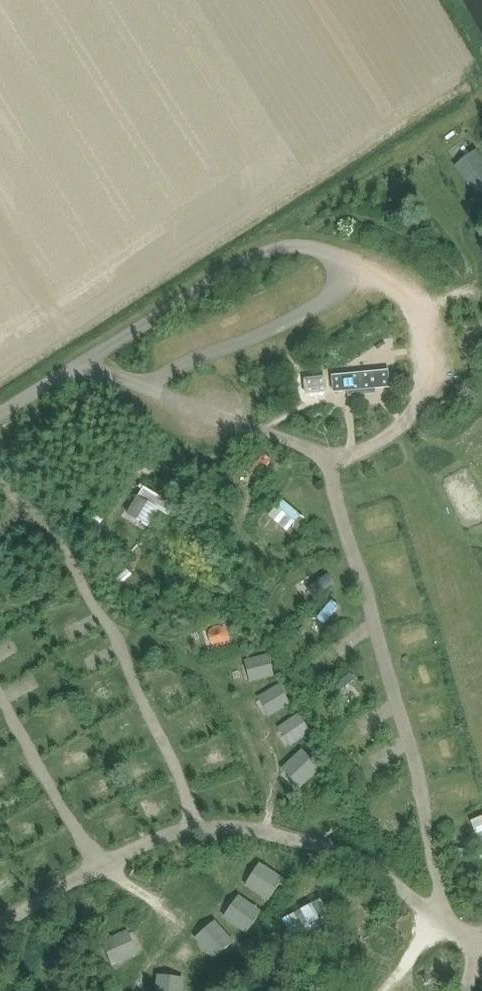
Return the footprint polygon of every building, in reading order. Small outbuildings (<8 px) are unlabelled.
[(389,387),(387,372),(332,377),(333,392),(389,387)] [(132,482),(127,504),(152,510),(157,488),(132,482)]
